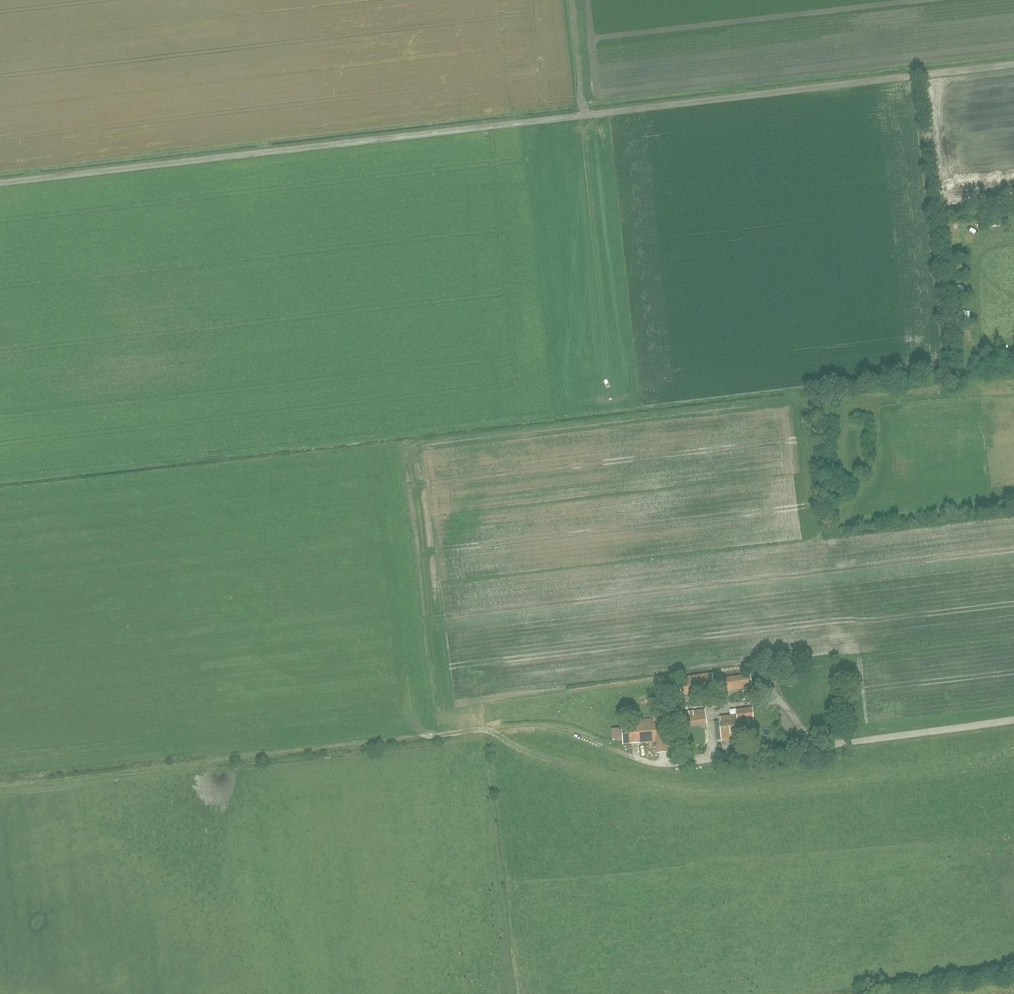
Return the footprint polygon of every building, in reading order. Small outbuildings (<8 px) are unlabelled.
[(713,685),(712,675),(679,680),(681,691),(685,690),(686,696),(690,695),(689,689),(713,685)] [(723,690),(741,688),(739,677),(722,679),(715,681),(717,692),(723,692),(723,690)] [(745,700),(752,699),(751,690),(749,691),(748,685),(743,686),(745,700)] [(681,712),(682,727),(707,724),(705,709),(681,712)] [(719,733),(721,733),(722,740),(750,736),(747,714),(719,718),(720,726),(718,726),(717,728),(717,731),(719,733)] [(623,744),(670,740),(669,721),(622,725),(623,744)] [(711,741),(711,732),(698,733),(698,742),(711,741)]
